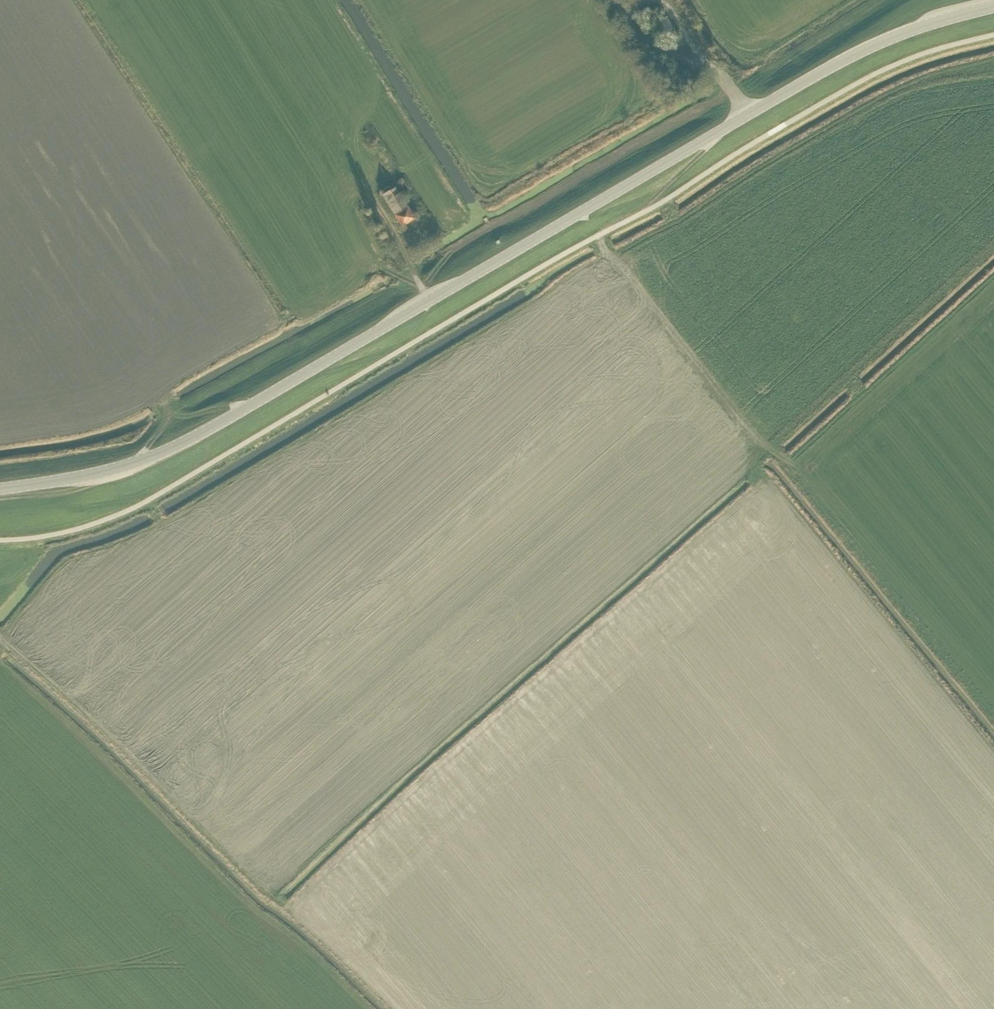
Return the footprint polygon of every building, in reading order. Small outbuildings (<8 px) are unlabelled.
[(658,22),(667,36),(675,31),(666,17),(658,22)] [(382,194),(402,225),(415,217),(395,185),(382,194)]
